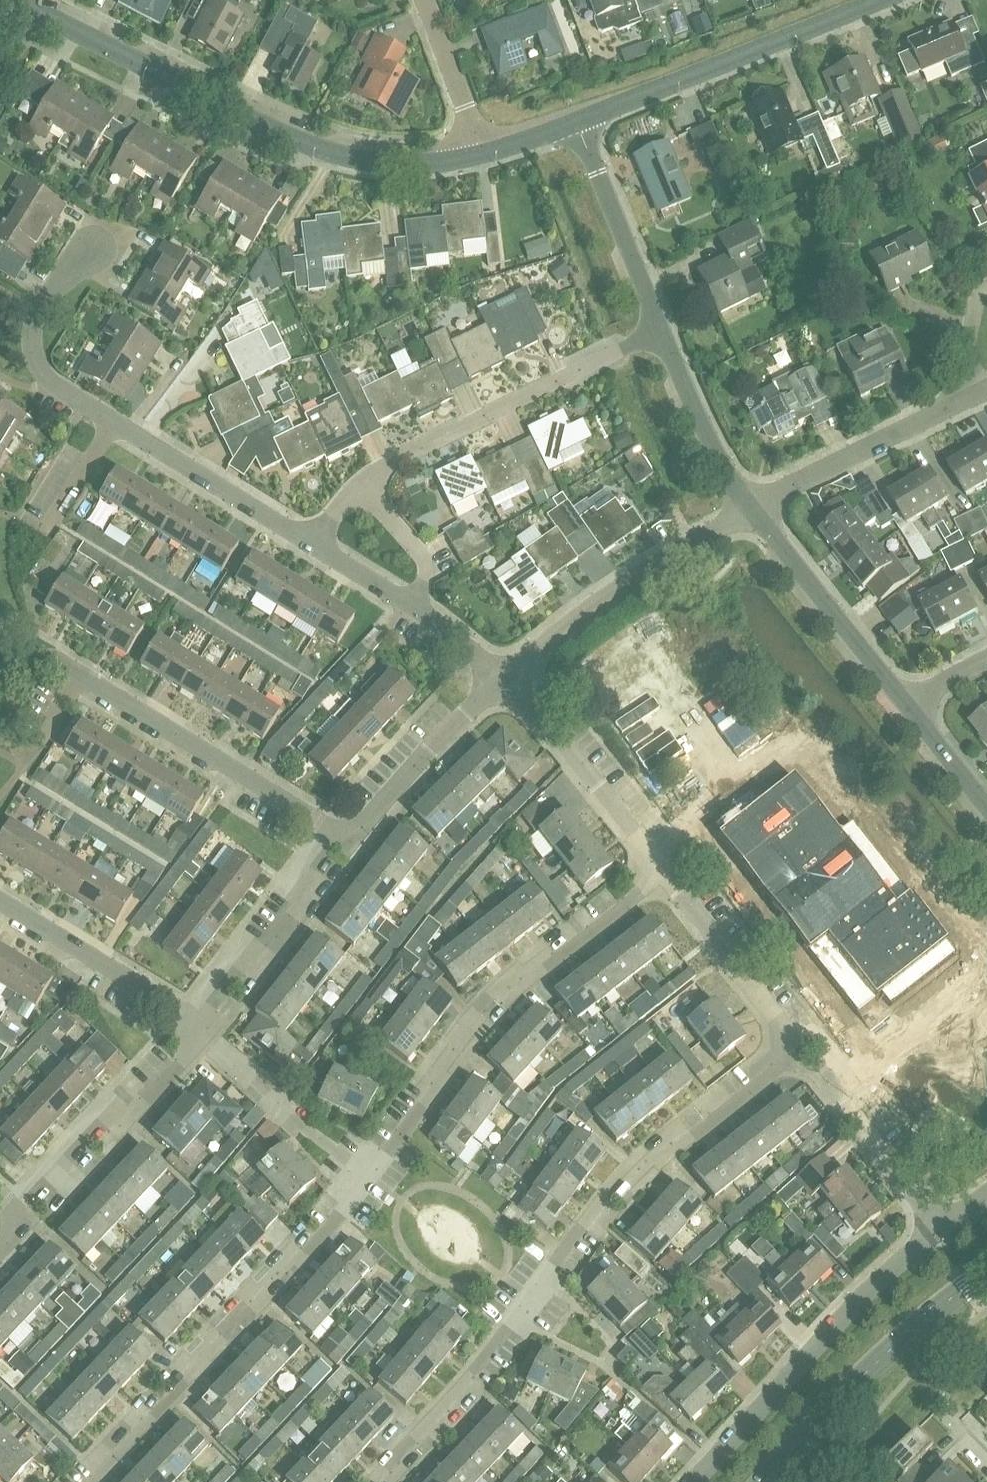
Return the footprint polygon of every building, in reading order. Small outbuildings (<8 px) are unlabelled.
[(172,0),(123,0),(120,4),(159,25),(172,0)] [(232,12),(220,6),(220,5),(222,0),(195,0),(186,17),(199,24),(191,40),(222,56),(242,17),(232,12)] [(635,0),(591,0),(596,15),(594,20),(598,31),(602,33),(613,29),(618,32),(642,23),(637,10),(638,9),(637,7),(635,0)] [(546,58),(564,52),(546,6),(483,30),(500,76),(529,65),(520,42),(538,36),(546,58)] [(271,45),(284,51),(272,74),(284,80),(282,84),(302,95),(321,59),(309,53),(311,48),(306,46),(318,23),(290,8),(287,14),(271,45)] [(907,77),(921,71),(945,61),(951,76),(983,62),(970,30),(956,36),(950,21),(907,39),(912,50),(898,56),(907,77)] [(369,65),(356,90),(395,111),(402,98),(407,101),(416,83),(387,68),(398,48),(375,37),(375,38),(376,38),(363,62),(369,65)] [(879,95),(863,58),(830,72),(853,125),(873,117),(866,101),(879,95)] [(63,136),(84,102),(55,84),(27,130),(44,141),(51,129),(63,136)] [(880,100),(901,148),(922,139),(901,91),(880,100)] [(813,136),(820,154),(827,170),(841,164),(819,113),(794,123),(781,93),(750,106),(770,154),(813,136)] [(113,119),(84,102),(63,136),(75,143),(68,155),(85,166),(103,137),(113,143),(123,127),(113,120),(113,119)] [(125,146),(119,156),(111,170),(110,172),(126,182),(133,170),(145,177),(166,142),(138,125),(137,126),(126,120),(123,127),(113,143),(115,145),(117,141),(125,146)] [(730,165),(712,122),(698,128),(716,171),(730,165)] [(928,156),(947,147),(941,134),(922,143),(928,156)] [(661,210),(692,197),(668,140),(634,154),(652,197),(655,196),(661,210)] [(196,160),(166,142),(145,177),(157,184),(150,197),(167,207),(196,160)] [(977,148),(970,151),(975,161),(977,165),(969,169),(973,177),(970,178),(984,206),(973,211),(981,227),(986,224),(986,142),(977,148)] [(111,170),(119,156),(114,153),(106,166),(111,170)] [(231,214),(252,180),(223,163),(196,209),(213,220),(220,208),(231,214)] [(13,214),(48,235),(66,206),(20,177),(9,194),(21,201),(13,214)] [(281,197),(252,180),(231,214),(243,222),(236,234),(253,244),(281,197)] [(442,208),(443,218),(448,254),(463,253),(462,242),(485,239),(488,266),(501,264),(497,233),(485,234),(481,203),(442,208)] [(13,214),(6,225),(3,223),(0,221),(0,245),(30,264),(48,235),(13,214)] [(344,257),(339,215),(316,218),(316,223),(301,225),(305,257),(293,258),(292,248),(279,250),(282,276),(295,274),(297,290),(308,288),(309,292),(326,289),(322,260),(344,257)] [(339,215),(344,257),(346,278),(363,276),(363,278),(385,275),(387,289),(400,287),(396,256),(396,250),(383,252),(380,226),(342,230),(340,215),(339,215)] [(448,254),(443,218),(404,223),(408,255),(396,256),(400,287),(411,286),(410,271),(426,269),(424,257),(448,254)] [(754,265),(752,266),(749,261),(765,253),(750,221),(717,237),(726,256),(697,270),(718,313),(749,298),(765,291),(754,265)] [(549,238),(535,242),(525,245),(529,260),(553,253),(549,238)] [(900,279),(931,264),(918,238),(906,244),(904,240),(872,256),(889,291),(903,284),(900,279)] [(146,273),(181,294),(189,282),(200,289),(211,272),(164,243),(146,273)] [(181,294),(146,273),(129,301),(176,330),(186,313),(174,306),(181,294)] [(488,329),(503,359),(538,342),(535,336),(546,330),(526,288),(514,294),(518,303),(499,312),(495,306),(480,313),(488,329)] [(226,347),(243,383),(276,367),(277,368),(291,361),(283,345),(279,348),(269,327),(268,328),(256,302),(239,311),(241,316),(231,321),(232,323),(222,331),(229,346),(226,347)] [(108,352),(143,374),(162,345),(115,315),(104,333),(115,340),(108,352)] [(872,328),(859,334),(847,340),(854,353),(842,358),(861,396),(885,384),(879,372),(902,360),(891,337),(879,343),(872,328)] [(444,329),(434,334),(449,365),(459,360),(469,379),(505,362),(503,359),(488,329),(468,339),(466,335),(451,342),(444,329)] [(449,365),(434,334),(424,339),(434,360),(419,367),(421,372),(402,382),(413,407),(412,407),(417,416),(418,415),(420,418),(432,412),(431,409),(453,398),(439,370),(449,365)] [(143,374),(108,352),(101,363),(90,355),(79,373),(126,402),(143,374)] [(358,409),(343,379),(330,353),(320,358),(338,396),(324,403),(325,406),(305,416),(309,424),(309,423),(325,457),(326,460),(361,442),(347,414),(358,409)] [(760,431),(768,427),(774,439),(795,429),(789,416),(828,397),(829,398),(830,398),(809,357),(802,361),(807,371),(801,374),(800,372),(758,393),(763,403),(760,408),(751,412),(760,431)] [(413,407),(402,382),(397,373),(361,390),(353,374),(343,379),(358,409),(367,404),(377,424),(412,407),(413,407)] [(243,383),(221,393),(209,399),(227,435),(241,428),(247,439),(275,426),(274,425),(269,414),(260,418),(243,383)] [(5,403),(9,396),(8,396),(0,391),(0,400),(5,403)] [(15,433),(25,415),(5,403),(0,400),(0,424),(15,433)] [(530,463),(547,498),(559,493),(549,473),(564,466),(558,455),(591,439),(582,421),(570,427),(562,412),(528,429),(542,457),(530,463)] [(275,426),(247,439),(262,470),(283,460),(290,474),(325,457),(309,423),(309,424),(288,434),(285,428),(281,429),(279,423),(274,425),(275,426)] [(4,451),(15,433),(0,424),(0,448),(4,451)] [(969,452),(986,481),(986,441),(969,452)] [(510,449),(475,466),(474,466),(486,491),(486,490),(490,499),(526,482),(533,497),(534,496),(536,503),(547,498),(530,463),(519,468),(510,449)] [(969,452),(949,464),(968,495),(986,483),(986,481),(969,452)] [(474,466),(475,466),(470,457),(435,474),(451,507),(486,490),(486,491),(474,466)] [(931,469),(910,482),(930,512),(950,500),(931,469)] [(120,510),(137,482),(117,470),(100,497),(120,510)] [(858,486),(852,475),(840,482),(843,488),(852,490),(858,486)] [(137,482),(120,510),(140,522),(157,495),(137,482)] [(930,512),(910,482),(890,494),(909,525),(930,512)] [(864,529),(877,518),(879,521),(891,513),(880,494),(868,501),(853,514),(850,510),(849,510),(840,499),(821,514),(830,525),(821,532),(836,551),(864,529)] [(157,495),(140,522),(161,535),(178,507),(157,495)] [(564,496),(554,503),(575,534),(585,527),(604,554),(644,525),(633,509),(625,514),(615,500),(583,523),(564,496)] [(575,534),(554,503),(544,511),(547,516),(556,529),(524,552),(530,560),(531,560),(546,582),(547,581),(578,560),(565,541),(575,534)] [(198,520),(178,507),(161,535),(181,547),(198,520)] [(979,534),(985,531),(986,530),(986,520),(980,507),(969,513),(979,534)] [(979,534),(969,513),(954,520),(965,541),(979,534)] [(198,520),(181,547),(201,560),(218,533),(198,520)] [(98,545),(104,536),(83,523),(77,532),(98,545)] [(458,555),(484,539),(478,529),(451,544),(458,555)] [(864,529),(836,551),(850,569),(878,547),(864,529)] [(239,545),(218,533),(201,560),(222,573),(239,545)] [(921,564),(933,556),(922,537),(910,544),(921,564)] [(485,540),(484,539),(458,555),(464,566),(490,550),(494,547),(489,538),(485,540)] [(157,539),(144,561),(139,570),(159,583),(165,573),(169,566),(166,564),(167,562),(162,559),(161,561),(157,558),(152,566),(148,563),(161,542),(157,539)] [(970,539),(957,546),(966,566),(979,559),(970,539)] [(98,565),(103,556),(83,543),(77,553),(98,565)] [(966,566),(957,546),(942,553),(952,572),(966,566)] [(893,565),(878,547),(850,569),(865,589),(872,583),(885,599),(910,579),(897,562),(893,565)] [(530,560),(524,552),(512,560),(518,569),(499,582),(520,612),(552,589),(547,581),(546,582),(531,560),(530,560)] [(256,594),(273,567),(252,554),(235,581),(256,594)] [(273,567),(256,594),(276,607),(293,579),(273,567)] [(185,586),(165,573),(159,583),(179,595),(185,586)] [(65,619),(81,592),(61,579),(44,607),(65,619)] [(314,592),(293,579),(276,607),(297,619),(314,592)] [(942,590),(959,623),(980,611),(963,579),(942,590)] [(144,581),(138,590),(159,603),(165,594),(144,581)] [(185,586),(179,595),(204,611),(210,601),(185,586)] [(906,588),(898,594),(905,603),(887,617),(899,632),(913,621),(914,615),(919,611),(906,588)] [(959,623),(942,590),(920,602),(937,634),(959,623)] [(102,604),(81,592),(65,619),(85,631),(102,604)] [(314,592),(297,619),(317,632),(334,605),(314,592)] [(905,603),(898,594),(880,609),(887,617),(905,603)] [(234,629),(240,620),(214,603),(208,613),(234,629)] [(102,604),(85,631),(106,644),(122,617),(102,604)] [(354,617),(334,605),(317,632),(338,645),(354,617)] [(143,629),(122,617),(106,644),(126,656),(143,629)] [(240,620),(234,629),(254,642),(260,632),(240,620)] [(161,677),(177,650),(157,638),(140,665),(161,677)] [(344,662),(353,671),(369,654),(360,645),(344,662)] [(198,663),(177,650),(161,677),(181,690),(198,663)] [(322,670),(301,657),(295,667),(316,680),(322,670)] [(353,671),(344,662),(328,680),(337,688),(353,671)] [(218,675),(198,663),(181,690),(201,702),(218,675)] [(280,665),(275,674),(296,687),(292,693),(302,699),(312,684),(280,665)] [(367,684),(398,712),(415,695),(391,673),(382,683),(375,676),(367,684)] [(218,675),(201,702),(222,715),(238,687),(218,675)] [(337,688),(328,680),(312,697),(321,705),(337,688)] [(398,712),(367,684),(361,691),(368,698),(359,708),(382,730),(398,712)] [(238,687),(222,715),(242,727),(259,700),(263,695),(251,688),(248,693),(238,687)] [(312,697),(295,714),(304,723),(321,705),(312,697)] [(259,700),(242,727),(263,740),(279,712),(259,700)] [(382,730),(359,708),(358,709),(350,701),(334,718),(343,725),(343,726),(366,747),(382,730)] [(972,724),(986,742),(986,712),(972,724)] [(304,723),(295,714),(279,732),(287,741),(304,723)] [(85,762),(102,735),(81,723),(65,750),(85,762)] [(366,747),(343,726),(326,743),(350,765),(366,747)] [(485,747),(507,771),(518,782),(537,763),(504,729),(485,747)] [(102,735),(85,762),(106,775),(122,748),(102,735)] [(350,765),(326,743),(319,751),(307,740),(298,750),(333,783),(350,765)] [(507,771),(485,747),(482,744),(464,762),(489,788),(507,771)] [(143,760),(122,748),(106,775),(126,787),(143,760)] [(143,760),(126,787),(146,800),(163,773),(143,760)] [(489,788),(464,762),(447,779),(472,804),(489,788)] [(63,798),(70,787),(41,770),(35,780),(63,798)] [(542,772),(524,789),(532,797),(549,780),(542,772)] [(183,785),(163,773),(146,800),(167,812),(183,785)] [(794,776),(718,836),(871,1030),(889,1015),(885,1010),(890,1006),(891,1007),(957,954),(853,822),(839,833),(794,776)] [(472,804),(447,779),(430,796),(455,821),(472,804)] [(183,785),(167,812),(186,824),(187,825),(194,814),(204,798),(183,785)] [(70,787),(63,798),(84,810),(90,800),(70,787)] [(46,810),(52,801),(31,788),(25,798),(46,810)] [(532,797),(524,789),(507,806),(515,814),(532,797)] [(6,810),(14,815),(24,798),(16,794),(6,810)] [(455,821),(430,796),(412,813),(438,839),(455,821)] [(90,800),(84,810),(104,823),(111,812),(90,800)] [(72,813),(52,801),(46,810),(67,823),(72,813)] [(555,851),(583,829),(568,810),(552,821),(537,801),(511,828),(527,847),(535,841),(541,848),(548,843),(555,851)] [(515,814),(507,806),(490,823),(498,831),(515,814)] [(111,812),(104,823),(125,835),(131,825),(111,812)] [(93,825),(72,813),(67,823),(87,835),(93,825)] [(152,837),(145,847),(171,863),(187,838),(190,840),(205,820),(194,814),(187,825),(186,824),(177,830),(167,847),(152,837)] [(30,835),(10,823),(0,839),(0,854),(14,863),(30,835)] [(498,831),(490,823),(473,840),(481,847),(498,831)] [(93,825),(87,835),(107,847),(113,838),(93,825)] [(131,825),(125,835),(145,847),(152,837),(131,825)] [(204,829),(189,848),(199,855),(213,836),(204,829)] [(385,849),(414,871),(429,851),(400,829),(385,849)] [(598,848),(583,829),(555,851),(570,870),(598,848)] [(51,848),(30,835),(14,863),(34,875),(51,848)] [(113,838),(107,847),(128,859),(133,850),(113,838)] [(473,840),(452,861),(452,862),(459,869),(481,847),(473,840)] [(51,848),(34,875),(55,888),(71,860),(51,848)] [(189,848),(175,867),(184,874),(186,871),(193,876),(199,869),(192,864),(199,855),(189,848)] [(506,855),(497,848),(482,865),(490,873),(506,855)] [(613,868),(598,848),(570,870),(588,895),(611,877),(608,872),(613,868)] [(385,849),(371,867),(399,890),(414,871),(385,849)] [(165,869),(133,850),(128,859),(148,872),(142,881),(153,887),(158,881),(165,869)] [(236,854),(222,873),(248,893),(262,874),(236,854)] [(71,860),(55,888),(75,900),(92,873),(71,860)] [(528,871),(534,879),(543,891),(552,884),(537,864),(528,871)] [(175,867),(161,886),(170,893),(184,874),(175,867)] [(371,867),(356,886),(384,908),(399,890),(371,867)] [(433,886),(442,893),(457,874),(447,867),(433,886)] [(112,885),(92,873),(75,900),(96,912),(112,885)] [(248,893),(222,873),(208,892),(233,912),(248,893)] [(118,876),(112,885),(96,912),(117,925),(133,898),(121,890),(126,881),(118,876)] [(552,884),(543,891),(558,909),(564,917),(573,910),(566,902),(564,900),(572,895),(559,878),(552,884)] [(706,885),(719,906),(726,901),(713,881),(706,885)] [(466,883),(450,902),(458,909),(474,891),(466,883)] [(170,893),(161,886),(146,905),(155,912),(170,893)] [(356,886),(341,905),(370,927),(384,908),(356,886)] [(433,886),(418,904),(427,912),(442,893),(433,886)] [(531,886),(512,901),(534,930),(553,915),(531,886)] [(233,912),(208,892),(193,911),(219,931),(233,912)] [(512,901),(493,916),(515,944),(534,930),(512,901)] [(450,902),(434,920),(443,927),(458,909),(450,902)] [(427,912),(418,904),(403,923),(412,930),(427,912)] [(155,912),(146,905),(131,925),(140,931),(146,924),(153,929),(160,919),(154,914),(155,912)] [(370,927),(341,905),(326,925),(354,947),(370,927)] [(193,911),(179,930),(205,950),(219,931),(193,911)] [(493,916),(474,930),(496,959),(515,944),(493,916)] [(443,927),(434,920),(430,917),(405,949),(420,962),(421,961),(422,962),(432,949),(425,944),(440,926),(443,928),(443,927)] [(631,933),(653,962),(673,947),(651,918),(631,933)] [(403,923),(389,942),(398,949),(412,930),(403,923)] [(205,950),(179,930),(164,949),(190,968),(205,950)] [(474,930),(455,945),(477,974),(496,959),(474,930)] [(653,962),(631,933),(612,948),(634,976),(653,962)] [(316,937),(301,956),(329,978),(344,959),(316,937)] [(389,942),(388,943),(373,962),(383,969),(398,949),(389,942)] [(477,974),(455,945),(435,960),(457,989),(477,974)] [(0,948),(0,974),(12,955),(0,948)] [(634,976),(612,948),(593,962),(615,991),(634,976)] [(395,962),(381,980),(389,987),(402,970),(409,976),(420,962),(405,949),(395,962)] [(0,974),(0,986),(7,990),(2,998),(10,1003),(32,967),(12,955),(0,974)] [(301,956),(286,975),(314,997),(329,978),(301,956)] [(615,991),(593,962),(574,977),(596,1006),(615,991)] [(662,974),(676,992),(694,977),(687,968),(684,971),(677,962),(662,974)] [(32,967),(10,1003),(7,1009),(18,1015),(26,1001),(36,1008),(53,980),(32,967)] [(286,975),(272,994),(300,1016),(314,997),(286,975)] [(364,975),(349,993),(358,1000),(373,981),(364,975)] [(596,1006),(574,977),(555,992),(577,1021),(596,1006)] [(389,987),(381,980),(366,999),(375,1006),(389,987)] [(424,982),(409,1002),(437,1023),(452,1004),(424,982)] [(651,998),(658,1006),(676,992),(668,983),(651,998)] [(358,1000),(349,993),(335,1012),(343,1019),(358,1000)] [(300,1016),(272,994),(256,1014),(259,1016),(260,1016),(284,1035),(285,1035),(300,1016)] [(651,998),(632,1013),(639,1021),(658,1006),(651,998)] [(701,1042),(730,1020),(715,1001),(686,1022),(701,1042)] [(437,1023),(409,1002),(394,1021),(422,1042),(437,1023)] [(520,1025),(546,1049),(563,1030),(536,1007),(520,1025)] [(359,1009),(351,1018),(351,1019),(360,1026),(368,1015),(359,1009)] [(35,1037),(44,1045),(60,1028),(67,1035),(76,1026),(60,1011),(51,1020),(35,1037)] [(335,1012),(320,1031),(329,1038),(343,1019),(335,1012)] [(639,1021),(632,1013),(611,1029),(618,1038),(639,1021)] [(260,1016),(259,1016),(243,1037),(281,1066),(292,1051),(308,1064),(314,1057),(305,1051),(285,1035),(284,1035),(260,1016)] [(745,1040),(730,1020),(701,1042),(716,1062),(745,1040)] [(422,1042),(394,1021),(379,1041),(407,1062),(422,1042)] [(645,1023),(627,1037),(634,1046),(651,1032),(645,1023)] [(12,1046),(19,1036),(0,1024),(0,1039),(12,1046)] [(546,1049),(520,1025),(504,1043),(530,1067),(546,1049)] [(579,1055),(565,1066),(572,1075),(597,1055),(590,1046),(589,1047),(583,1039),(583,1040),(575,1030),(566,1038),(579,1055)] [(329,1038),(320,1031),(305,1051),(314,1057),(314,1058),(329,1038)] [(681,1057),(690,1050),(676,1032),(667,1039),(681,1057)] [(374,1059),(380,1051),(361,1036),(355,1045),(374,1059)] [(35,1037),(19,1054),(28,1063),(44,1045),(35,1037)] [(627,1037),(608,1053),(615,1061),(634,1046),(627,1037)] [(66,1065),(89,1087),(106,1069),(103,1067),(112,1057),(106,1052),(105,1053),(91,1039),(66,1065)] [(530,1067),(504,1043),(487,1061),(513,1085),(530,1067)] [(0,1063),(8,1050),(0,1045),(0,1063)] [(690,1050),(681,1057),(696,1077),(705,1070),(690,1050)] [(380,1051),(374,1059),(393,1074),(400,1065),(380,1051)] [(122,1077),(137,1066),(126,1052),(111,1063),(122,1077)] [(608,1053),(589,1068),(596,1076),(615,1061),(608,1053)] [(28,1063),(19,1054),(3,1072),(12,1080),(28,1063)] [(671,1054),(652,1069),(674,1098),(693,1083),(671,1054)] [(89,1087),(66,1065),(49,1083),(73,1104),(89,1087)] [(565,1066),(546,1081),(553,1089),(572,1075),(565,1066)] [(339,1111),(356,1079),(334,1067),(317,1099),(339,1111)] [(596,1076),(589,1068),(569,1083),(576,1092),(596,1076)] [(652,1069),(633,1084),(655,1113),(674,1098),(652,1069)] [(3,1072),(0,1076),(0,1093),(12,1080),(3,1072)] [(356,1079),(339,1111),(361,1122),(378,1090),(356,1079)] [(473,1079),(458,1099),(487,1120),(500,1103),(502,1101),(473,1079)] [(206,1080),(189,1100),(212,1122),(224,1132),(242,1112),(206,1080)] [(513,1085),(507,1093),(536,1116),(542,1107),(547,1094),(553,1089),(546,1081),(528,1095),(513,1085)] [(73,1104),(49,1083),(41,1091),(33,1083),(25,1092),(33,1100),(56,1122),(73,1104)] [(655,1113),(633,1084),(613,1099),(636,1128),(655,1113)] [(574,1111),(573,1111),(581,1118),(582,1117),(589,1123),(595,1115),(564,1090),(557,1098),(574,1111)] [(502,1101),(500,1103),(520,1118),(507,1136),(516,1142),(536,1116),(507,1093),(502,1101)] [(787,1095),(768,1110),(790,1139),(810,1123),(787,1095)] [(186,1097),(169,1116),(196,1140),(212,1122),(189,1100),(186,1097)] [(574,1111),(557,1098),(547,1110),(533,1128),(542,1135),(542,1134),(547,1138),(552,1132),(547,1128),(554,1119),(562,1125),(573,1111),(574,1111)] [(458,1099),(443,1119),(472,1140),(487,1120),(458,1099)] [(636,1128),(613,1099),(594,1114),(617,1142),(636,1128)] [(33,1100),(17,1117),(40,1139),(56,1122),(33,1100)] [(768,1110),(749,1125),(771,1154),(790,1139),(768,1110)] [(196,1140),(169,1116),(153,1135),(180,1158),(196,1140)] [(17,1117),(8,1127),(2,1121),(0,1124),(0,1135),(24,1157),(40,1139),(17,1117)] [(472,1140),(443,1119),(429,1139),(457,1160),(472,1140)] [(771,1154),(749,1125),(730,1140),(753,1169),(771,1154)] [(542,1135),(533,1128),(518,1148),(527,1154),(542,1135)] [(562,1150),(591,1172),(606,1152),(577,1130),(562,1150)] [(236,1131),(230,1138),(240,1146),(246,1139),(236,1131)] [(798,1149),(801,1152),(808,1161),(826,1145),(816,1134),(798,1149)] [(516,1142),(507,1136),(493,1155),(502,1162),(516,1142)] [(240,1146),(230,1138),(215,1156),(224,1164),(240,1146)] [(730,1140),(711,1155),(734,1183),(753,1169),(730,1140)] [(272,1188),(299,1164),(283,1145),(256,1169),(263,1177),(249,1189),(250,1190),(250,1191),(255,1196),(251,1199),(241,1189),(232,1198),(248,1213),(261,1199),(260,1198),(272,1187),(272,1188)] [(142,1146),(125,1164),(151,1189),(168,1171),(142,1146)] [(518,1148),(506,1164),(504,1167),(511,1172),(513,1173),(527,1154),(518,1148)] [(591,1172),(562,1150),(548,1170),(577,1192),(591,1172)] [(801,1152),(782,1168),(790,1177),(808,1161),(801,1152)] [(836,1213),(863,1191),(846,1170),(839,1175),(823,1154),(796,1176),(777,1196),(785,1205),(803,1189),(811,1198),(820,1190),(829,1201),(817,1211),(824,1220),(820,1224),(821,1226),(836,1213)] [(734,1183),(711,1155),(692,1170),(715,1199),(734,1183)] [(224,1164),(215,1156),(199,1175),(208,1182),(224,1164)] [(506,1164),(502,1162),(501,1162),(497,1159),(489,1169),(496,1175),(503,1180),(504,1181),(511,1172),(504,1167),(506,1164)] [(125,1164),(108,1182),(135,1207),(151,1189),(125,1164)] [(299,1164),(272,1188),(289,1206),(316,1182),(299,1164)] [(782,1168),(764,1184),(772,1193),(790,1177),(782,1168)] [(489,1169),(481,1179),(488,1185),(496,1175),(489,1169)] [(577,1192),(548,1170),(533,1189),(562,1211),(577,1192)] [(488,1185),(495,1190),(503,1180),(496,1175),(488,1185)] [(135,1207),(108,1182),(92,1199),(118,1224),(135,1207)] [(660,1202),(687,1226),(703,1207),(676,1183),(660,1202)] [(772,1193),(764,1184),(757,1190),(751,1183),(739,1192),(747,1201),(747,1200),(754,1209),(772,1193)] [(188,1188),(170,1207),(178,1214),(196,1196),(188,1188)] [(562,1211),(533,1189),(518,1209),(547,1231),(562,1211)] [(821,1226),(812,1234),(814,1236),(833,1257),(843,1248),(830,1235),(846,1222),(856,1234),(881,1214),(863,1191),(836,1213),(821,1226)] [(194,1206),(202,1213),(211,1204),(203,1197),(194,1206)] [(92,1199),(76,1217),(102,1242),(118,1224),(92,1199)] [(261,1199),(248,1213),(266,1230),(279,1216),(261,1199)] [(747,1200),(747,1201),(724,1220),(732,1228),(754,1209),(747,1200)] [(660,1202),(644,1220),(671,1244),(687,1226),(660,1202)] [(194,1206),(178,1223),(185,1231),(202,1213),(194,1206)] [(178,1214),(170,1207),(163,1215),(158,1211),(150,1220),(155,1223),(154,1224),(162,1232),(178,1214)] [(212,1222),(221,1231),(247,1256),(264,1238),(238,1213),(232,1207),(226,1207),(212,1222)] [(812,1234),(791,1212),(781,1222),(804,1245),(814,1236),(812,1234)] [(102,1242),(76,1217),(59,1235),(85,1260),(102,1242)] [(671,1244),(644,1220),(628,1238),(655,1262),(671,1244)] [(732,1228),(724,1220),(721,1223),(703,1240),(711,1249),(729,1232),(729,1231),(732,1228)] [(185,1231),(178,1223),(167,1235),(161,1241),(169,1248),(185,1231)] [(154,1224),(137,1242),(145,1249),(162,1232),(154,1224)] [(221,1231),(205,1249),(231,1273),(247,1256),(221,1231)] [(351,1240),(334,1258),(361,1282),(378,1263),(351,1240)] [(711,1249),(703,1240),(685,1256),(693,1266),(711,1249)] [(169,1248),(161,1241),(145,1259),(152,1266),(169,1248)] [(137,1242),(121,1259),(129,1267),(145,1249),(137,1242)] [(48,1245),(31,1263),(58,1288),(75,1270),(48,1245)] [(648,1267),(623,1245),(614,1256),(639,1278),(648,1267)] [(809,1246),(788,1266),(810,1289),(831,1270),(809,1246)] [(231,1273),(205,1249),(188,1266),(214,1291),(231,1273)] [(810,1289),(788,1266),(774,1251),(765,1260),(778,1275),(768,1285),(790,1309),(810,1289)] [(693,1266),(685,1256),(668,1271),(676,1282),(693,1266)] [(745,1257),(736,1266),(757,1289),(767,1281),(745,1257)] [(334,1258),(318,1276),(345,1300),(361,1282),(334,1258)] [(129,1267),(121,1259),(109,1271),(104,1277),(112,1284),(129,1267)] [(145,1259),(128,1276),(136,1284),(152,1266),(145,1259)] [(31,1263),(15,1281),(42,1306),(58,1288),(31,1263)] [(188,1266),(171,1284),(197,1309),(214,1291),(188,1266)] [(757,1289),(736,1266),(726,1274),(748,1298),(757,1289)] [(604,1311),(630,1287),(613,1269),(588,1293),(604,1311)] [(136,1284),(128,1276),(106,1299),(114,1307),(136,1284)] [(345,1300),(318,1276),(302,1294),(329,1318),(345,1300)] [(400,1279),(392,1290),(400,1296),(409,1285),(402,1280),(400,1279)] [(0,1296),(0,1300),(25,1323),(42,1306),(15,1281),(0,1296)] [(197,1309),(171,1284),(155,1301),(181,1326),(197,1309)] [(409,1285),(400,1296),(408,1302),(417,1291),(409,1285)] [(646,1305),(630,1287),(604,1311),(628,1337),(659,1309),(651,1300),(646,1305)] [(102,1295),(93,1288),(77,1306),(85,1314),(102,1295)] [(329,1318),(302,1294),(286,1313),(313,1337),(329,1318)] [(114,1307),(106,1299),(85,1322),(93,1330),(107,1343),(114,1336),(99,1322),(114,1307)] [(0,1300),(0,1332),(9,1341),(25,1323),(0,1300)] [(181,1326),(155,1301),(138,1319),(164,1344),(181,1326)] [(392,1309),(389,1312),(397,1319),(405,1310),(397,1303),(392,1309)] [(730,1316),(759,1346),(780,1327),(757,1303),(746,1314),(740,1307),(730,1316)] [(85,1314),(77,1306),(60,1323),(68,1331),(85,1314)] [(442,1308),(426,1327),(453,1350),(469,1331),(442,1308)] [(372,1309),(365,1317),(372,1324),(380,1315),(372,1309)] [(759,1346),(730,1316),(714,1331),(696,1313),(685,1324),(690,1329),(716,1356),(723,1349),(738,1366),(759,1346)] [(381,1321),(381,1322),(389,1329),(395,1322),(387,1316),(384,1318),(381,1321)] [(85,1322),(68,1340),(76,1347),(93,1330),(85,1322)] [(368,1337),(366,1339),(374,1346),(379,1341),(389,1329),(381,1322),(373,1331),(371,1334),(368,1337)] [(68,1331),(60,1323),(44,1341),(52,1349),(68,1331)] [(276,1323),(259,1341),(285,1366),(302,1348),(276,1323)] [(357,1326),(349,1336),(357,1342),(365,1333),(357,1326)] [(453,1350),(426,1327),(410,1345),(438,1368),(453,1350)] [(716,1356),(690,1329),(680,1339),(686,1346),(678,1354),(698,1374),(689,1383),(708,1404),(727,1386),(707,1365),(716,1356)] [(128,1330),(112,1348),(137,1372),(154,1354),(128,1330)] [(0,1332),(0,1350),(9,1341),(0,1332)] [(76,1347),(68,1340),(51,1357),(59,1365),(76,1347)] [(44,1341),(27,1359),(35,1366),(52,1349),(44,1341)] [(285,1366),(259,1341),(243,1359),(269,1384),(285,1366)] [(340,1345),(333,1354),(341,1361),(346,1355),(348,1352),(340,1345)] [(438,1368),(410,1345),(395,1364),(423,1387),(438,1368)] [(137,1372),(112,1348),(95,1365),(121,1390),(137,1372)] [(350,1358),(346,1362),(354,1370),(366,1356),(358,1349),(355,1352),(353,1355),(350,1358)] [(638,1358),(628,1349),(618,1360),(627,1368),(638,1358)] [(549,1394),(565,1363),(542,1352),(534,1369),(528,1365),(520,1380),(549,1394)] [(51,1357),(35,1375),(43,1383),(59,1365),(51,1357)] [(243,1359),(226,1376),(252,1401),(269,1384),(243,1359)] [(4,1365),(1,1362),(0,1363),(0,1378),(13,1390),(24,1378),(18,1373),(15,1376),(4,1365)] [(587,1373),(565,1363),(549,1394),(572,1405),(587,1373)] [(423,1387),(395,1364),(379,1383),(407,1406),(423,1387)] [(95,1365),(78,1383),(104,1407),(121,1390),(95,1365)] [(328,1382),(325,1385),(333,1392),(349,1375),(342,1367),(330,1379),(328,1382)] [(314,1374),(304,1384),(312,1391),(321,1382),(314,1374)] [(43,1383),(35,1375),(19,1391),(27,1399),(43,1383)] [(252,1401),(226,1376),(210,1394),(236,1418),(252,1401)] [(708,1404),(689,1383),(680,1392),(667,1379),(655,1378),(640,1392),(675,1423),(684,1414),(690,1421),(708,1404)] [(104,1407),(78,1383),(62,1400),(88,1425),(104,1407)] [(311,1400),(309,1402),(316,1409),(333,1392),(325,1385),(316,1394),(314,1397),(311,1400)] [(0,1392),(0,1400),(13,1413),(21,1404),(4,1388),(0,1392)] [(297,1393),(288,1402),(296,1409),(304,1400),(297,1393)] [(353,1411),(379,1435),(396,1417),(369,1393),(353,1411)] [(236,1418),(210,1394),(193,1412),(219,1436),(236,1418)] [(88,1425),(62,1400),(45,1418),(71,1442),(88,1425)] [(288,1402),(283,1407),(290,1415),(293,1412),(296,1409),(288,1402)] [(300,1412),(292,1420),(300,1427),(316,1409),(309,1402),(308,1403),(305,1406),(302,1409),(300,1412)] [(628,1448),(652,1470),(661,1460),(663,1461),(666,1461),(675,1452),(671,1449),(671,1448),(661,1439),(670,1430),(640,1402),(630,1412),(647,1427),(638,1437),(624,1425),(615,1435),(629,1447),(628,1448)] [(21,1404),(13,1413),(31,1429),(39,1421),(21,1404)] [(530,1431),(538,1422),(521,1406),(512,1414),(530,1431)] [(281,1410),(272,1419),(279,1426),(280,1426),(288,1417),(281,1410)] [(482,1428),(507,1452),(525,1434),(499,1410),(482,1428)] [(353,1411),(336,1428),(362,1453),(379,1435),(353,1411)] [(272,1419),(266,1425),(274,1432),(276,1429),(279,1426),(272,1419)] [(278,1434),(276,1437),(283,1444),(300,1427),(292,1420),(284,1429),(281,1432),(278,1434)] [(56,1438),(39,1421),(31,1429),(48,1446),(56,1438)] [(166,1440),(193,1465),(210,1447),(183,1422),(166,1440)] [(336,1428),(320,1445),(346,1470),(362,1453),(336,1428)] [(482,1428),(465,1445),(491,1470),(507,1452),(482,1428)] [(15,1445),(0,1430),(0,1461),(15,1445)] [(261,1430),(255,1437),(263,1444),(269,1437),(261,1430)] [(926,1472),(917,1463),(932,1449),(916,1432),(886,1461),(902,1477),(897,1481),(915,1481),(926,1472)] [(261,1452),(259,1455),(266,1462),(283,1444),(276,1437),(275,1437),(267,1447),(264,1449),(261,1452)] [(166,1440),(149,1458),(175,1481),(177,1481),(193,1465),(166,1440)] [(15,1445),(0,1461),(0,1479),(3,1481),(14,1481),(33,1462),(15,1445)] [(247,1445),(239,1454),(246,1461),(255,1452),(247,1445)] [(320,1445),(303,1463),(323,1481),(334,1481),(346,1470),(320,1445)] [(465,1445),(448,1463),(468,1481),(479,1481),(491,1470),(465,1445)] [(520,1464),(529,1473),(546,1454),(537,1446),(520,1464)] [(628,1448),(609,1468),(624,1481),(641,1481),(652,1470),(628,1448)] [(149,1458),(133,1475),(140,1481),(175,1481),(149,1458)] [(303,1463),(286,1481),(287,1481),(323,1481),(303,1463)] [(431,1480),(433,1481),(468,1481),(448,1463),(431,1480)] [(504,1481),(520,1481),(529,1473),(520,1464),(504,1481)] [(211,1481),(226,1481),(227,1481),(230,1478),(232,1476),(235,1473),(227,1465),(211,1481)] [(256,1473),(249,1466),(240,1475),(238,1477),(235,1480),(233,1481),(248,1481),(256,1473)] [(915,1481),(964,1481),(949,1466),(934,1481),(926,1472),(915,1481)]
